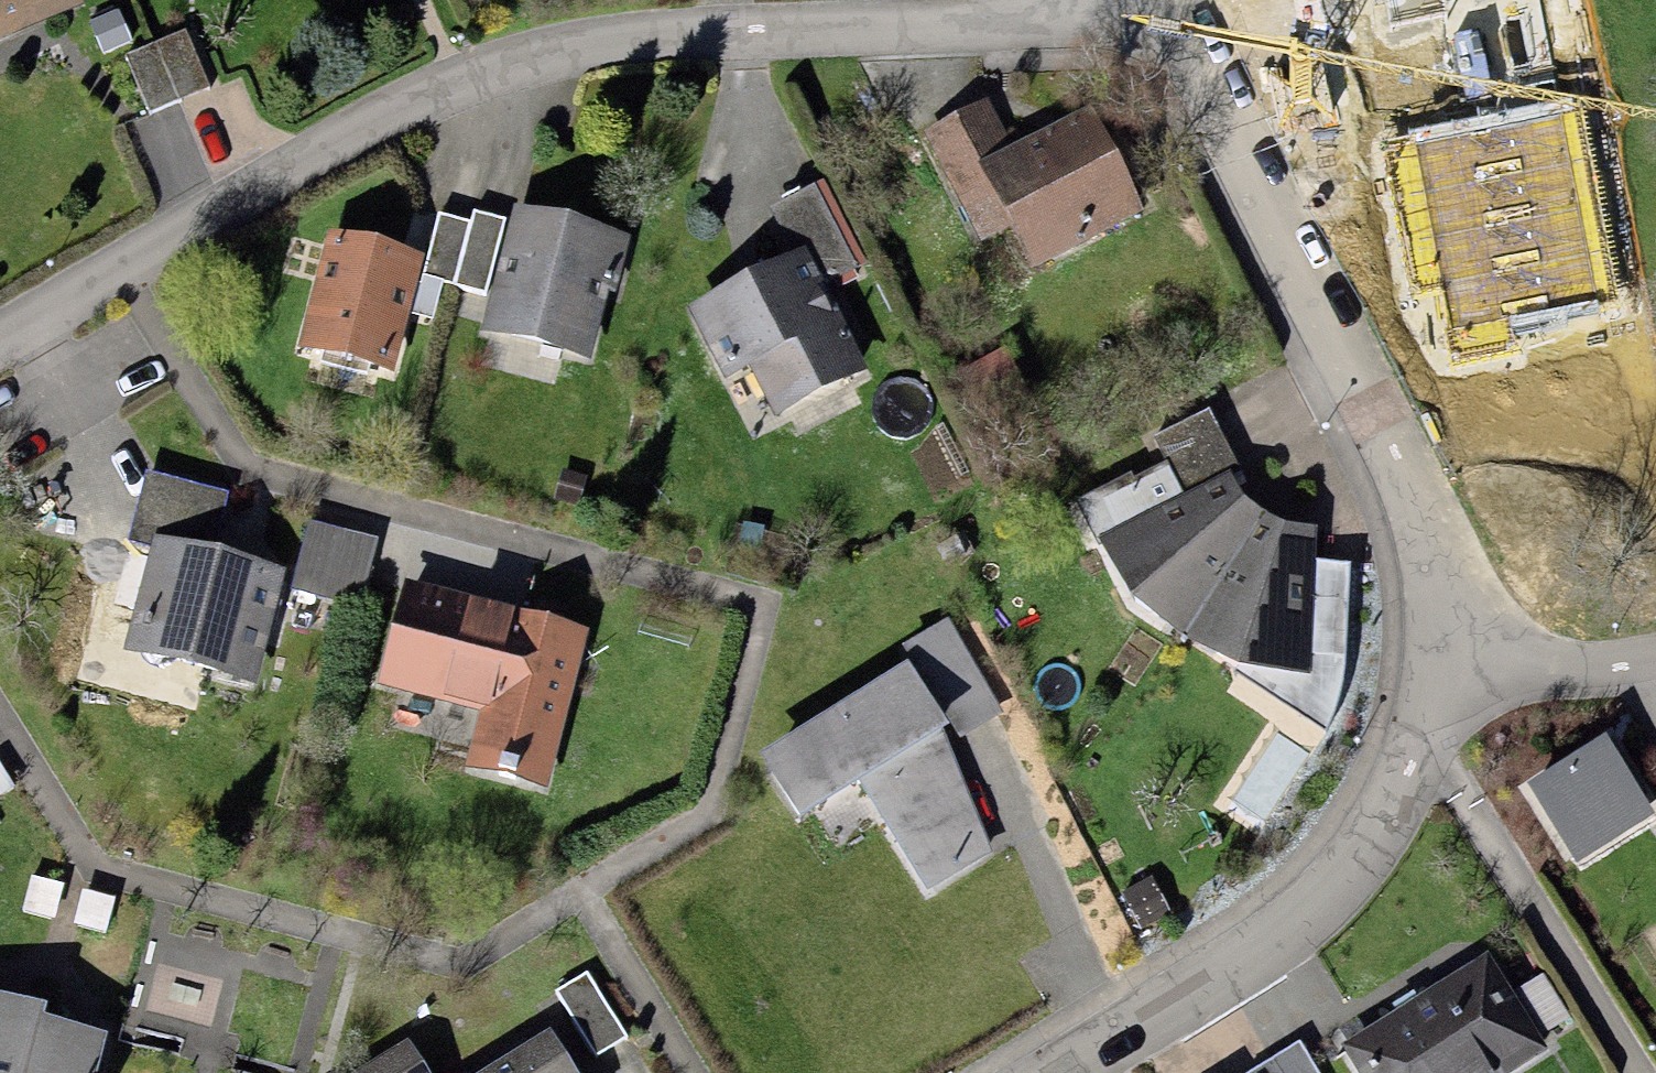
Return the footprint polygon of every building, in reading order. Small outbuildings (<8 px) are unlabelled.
[(86,5),(85,0),(0,0),(0,41),(86,5)] [(120,8),(88,20),(102,54),(133,41),(120,8)] [(186,28),(125,53),(150,112),(211,87),(186,28)] [(980,243),(1013,227),(979,159),(1013,142),(990,97),(923,130),(980,243)] [(1013,227),(1034,266),(1146,210),(1093,103),(1013,142),(979,159),(1013,227)] [(1616,304),(1578,111),(1412,144),(1451,336),(1616,304)] [(770,207),(793,251),(805,245),(824,282),(856,265),(814,184),(770,207)] [(515,204),(482,330),(591,359),(609,290),(616,292),(631,233),(515,204)] [(488,293),(507,217),(474,209),(471,219),(437,211),(421,276),(443,282),(488,293)] [(329,228),(298,346),(394,371),(409,312),(418,280),(425,253),(329,228)] [(824,282),(805,245),(793,251),(689,306),(726,377),(749,364),(777,417),(870,368),(824,282)] [(443,282),(421,276),(420,281),(418,280),(409,312),(433,319),(443,282)] [(1002,370),(970,384),(987,424),(1019,410),(1002,370)] [(1155,436),(1167,461),(1185,495),(1229,470),(1240,464),(1209,406),(1155,436)] [(1131,474),(1080,502),(1132,595),(1238,661),(1305,667),(1318,524),(1283,521),(1243,497),(1229,470),(1185,495),(1167,461),(1134,479),(1131,474)] [(229,491),(147,470),(129,540),(152,545),(155,534),(214,549),(229,491)] [(378,537),(309,520),(292,589),(361,606),(378,537)] [(152,545),(125,648),(255,682),(285,568),(214,549),(155,534),(152,545)] [(591,630),(405,580),(377,684),(481,712),(467,764),(549,786),(591,630)] [(1003,711),(946,617),(904,642),(961,736),(1003,711)] [(947,722),(907,659),(760,749),(800,817),(858,780),(924,888),(989,849),(941,726),(947,722)] [(1342,1056),(1353,1072),(1513,1072),(1536,1058),(1475,967),(1342,1056)] [(628,1036),(586,971),(553,992),(595,1057),(628,1036)] [(0,991),(0,1072),(94,1072),(105,1032),(40,1015),(44,1002),(0,991)] [(551,1027),(477,1072),(580,1072),(551,1027)] [(352,1072),(429,1072),(407,1038),(352,1072)] [(1263,1072),(1304,1072),(1290,1053),(1263,1072)]
